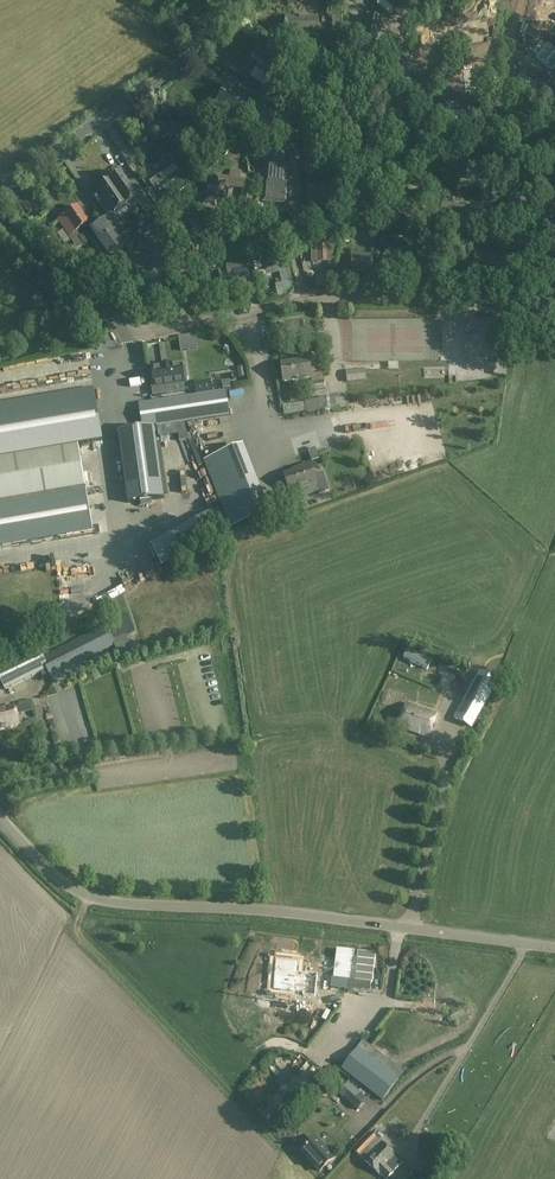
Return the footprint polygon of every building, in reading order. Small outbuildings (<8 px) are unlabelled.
[(342,13),(333,13),(333,32),(342,32),(342,13)] [(365,16),(359,50),(360,50),(383,54),(389,20),(381,19),(369,16),(365,16)] [(286,18),(286,28),(287,37),(299,37),(299,44),(309,43),(309,37),(318,37),(318,18),(286,18)] [(538,53),(535,57),(552,69),(554,65),(554,46),(548,40),(546,43),(540,39),(533,50),(538,53)] [(258,48),(252,58),(259,63),(255,68),(267,76),(274,80),(278,73),(279,73),(285,65),(281,63),(258,48)] [(361,65),(356,80),(365,83),(367,79),(373,81),(377,70),(361,65)] [(483,68),(463,70),(465,91),(468,90),(469,97),(482,95),(481,89),(485,88),(483,68)] [(221,99),(213,110),(227,118),(230,114),(236,118),(237,117),(240,119),(244,113),(248,115),(249,113),(257,101),(243,92),(239,98),(226,90),(226,91),(223,89),(218,97),(221,99)] [(340,120),(339,129),(345,130),(347,130),(347,134),(353,134),(357,135),(358,126),(356,126),(357,116),(340,114),(340,115),(340,120)] [(198,122),(194,136),(203,139),(207,125),(198,122)] [(179,123),(165,136),(180,152),(194,140),(179,123)] [(256,124),(253,136),(283,143),(283,142),(285,135),(286,133),(271,130),(272,127),(256,124)] [(285,135),(283,142),(291,144),(293,136),(285,135)] [(311,138),(304,136),(302,143),(310,145),(311,138)] [(357,161),(356,166),(361,166),(375,167),(376,150),(375,150),(371,150),(362,150),(361,161),(357,161)] [(302,151),(302,159),(320,159),(320,151),(302,151)] [(266,162),(262,203),(288,206),(290,184),(287,184),(289,165),(280,164),(280,160),(266,159),(266,162)] [(452,161),(452,171),(459,171),(459,177),(476,178),(476,161),(460,161),(452,161)] [(149,195),(158,207),(160,206),(188,186),(185,182),(174,166),(151,183),(154,188),(149,192),(151,194),(149,195)] [(207,185),(204,203),(215,205),(216,201),(227,203),(229,188),(243,190),(240,210),(250,212),(255,182),(241,180),(242,172),(230,170),(229,178),(216,176),(214,186),(207,185)] [(110,182),(126,205),(135,199),(145,213),(154,207),(138,185),(132,189),(122,174),(119,176),(118,175),(112,179),(113,180),(110,182)] [(116,212),(126,205),(110,182),(107,184),(106,183),(101,186),(102,188),(99,190),(109,205),(103,209),(113,224),(120,219),(116,212)] [(323,184),(308,186),(309,200),(315,199),(316,206),(337,204),(336,187),(323,188),(323,184)] [(544,211),(554,214),(554,191),(551,190),(546,204),(544,211)] [(401,199),(393,209),(406,220),(414,210),(401,199)] [(442,202),(439,218),(469,222),(469,220),(471,207),(462,205),(457,205),(442,202)] [(118,237),(108,222),(93,232),(93,231),(81,239),(77,233),(90,224),(79,208),(66,217),(70,222),(63,227),(73,241),(79,249),(91,240),(105,261),(130,243),(126,237),(121,241),(118,237)] [(29,222),(33,218),(25,210),(21,213),(29,222)] [(250,233),(258,233),(258,221),(251,220),(250,233)] [(200,221),(180,227),(187,246),(206,238),(200,221)] [(336,242),(311,243),(311,253),(311,263),(318,262),(328,261),(329,261),(330,261),(334,256),(336,256),(336,242)] [(274,245),(259,249),(259,250),(263,271),(280,266),(283,265),(281,257),(277,257),(274,245)] [(475,249),(473,260),(483,262),(497,265),(497,267),(506,268),(506,265),(508,254),(499,252),(499,253),(485,251),(475,249)] [(395,255),(394,269),(427,271),(428,253),(420,252),(419,257),(395,255)] [(224,271),(220,271),(222,287),(235,285),(251,282),(250,278),(247,266),(250,266),(248,253),(239,255),(239,258),(229,260),(225,261),(221,262),(223,266),(224,271)] [(352,258),(352,272),(372,272),(373,258),(352,258)] [(116,265),(95,279),(102,291),(124,277),(116,265)] [(144,283),(156,282),(156,275),(146,275),(143,275),(143,283),(144,283)] [(157,282),(156,282),(157,298),(172,297),(171,279),(160,279),(160,282),(157,282)] [(156,282),(144,283),(144,298),(157,298),(156,282)] [(246,298),(245,289),(236,290),(238,299),(246,298)] [(112,345),(119,338),(111,329),(103,337),(112,345)] [(311,379),(310,375),(308,361),(281,365),(284,383),(311,379)] [(152,370),(149,371),(153,396),(167,394),(165,386),(184,383),(184,381),(187,380),(185,367),(182,367),(182,365),(152,369),(152,370)] [(365,369),(349,371),(346,372),(347,381),(367,379),(365,369)] [(312,383),(324,382),(323,373),(310,375),(311,379),(312,383)] [(211,379),(192,382),(194,392),(194,394),(213,391),(212,389),(211,379)] [(324,382),(312,383),(309,384),(311,392),(325,390),(324,382)] [(105,442),(95,388),(0,404),(0,459),(105,442)] [(226,391),(138,404),(141,428),(156,426),(156,427),(172,425),(230,416),(226,391)] [(318,399),(304,401),(306,414),(320,411),(331,410),(329,398),(318,399)] [(295,404),(283,406),(284,415),(305,412),(304,403),(295,404)] [(154,428),(118,433),(128,504),(164,498),(154,428)] [(177,435),(178,458),(188,458),(186,435),(177,435)] [(0,461),(0,503),(85,488),(78,447),(0,461)] [(239,447),(213,457),(239,524),(266,514),(239,447)] [(315,448),(308,450),(311,462),(319,459),(315,448)] [(194,468),(193,459),(185,460),(186,477),(191,476),(191,468),(194,468)] [(323,473),(313,476),(309,464),(298,468),(298,470),(284,474),(290,493),(315,485),(319,495),(329,491),(323,473)] [(85,488),(0,503),(0,546),(92,530),(85,488)] [(236,522),(231,509),(220,513),(224,527),(236,522)] [(210,515),(172,535),(152,546),(163,566),(220,535),(210,515)] [(158,529),(157,523),(137,526),(138,533),(158,529)] [(119,638),(134,632),(127,613),(112,620),(114,625),(119,638)] [(37,648),(2,665),(0,666),(0,680),(5,689),(5,691),(13,687),(17,685),(21,683),(41,673),(47,670),(50,675),(51,678),(116,645),(115,643),(106,624),(48,653),(43,656),(38,647),(37,648)] [(127,637),(115,643),(116,645),(123,660),(136,654),(127,637)] [(431,661),(407,650),(404,658),(428,669),(431,661)] [(453,672),(455,668),(454,665),(450,663),(446,665),(445,668),(446,672),(449,674),(453,672)] [(498,679),(480,669),(454,718),(472,727),(498,679)] [(407,704),(399,728),(429,738),(437,714),(407,704)] [(19,725),(14,706),(0,710),(0,729),(19,725)] [(337,949),(333,977),(333,978),(349,980),(348,989),(370,991),(371,982),(372,982),(375,953),(358,951),(358,957),(354,957),(355,951),(337,949)] [(298,992),(312,994),(315,969),(301,968),(301,969),(295,968),(296,956),(269,953),(266,990),(292,992),(292,988),(299,988),(298,992)] [(405,1075),(367,1044),(363,1041),(342,1068),(384,1101),(405,1075)] [(350,1083),(341,1094),(358,1109),(368,1098),(350,1083)] [(354,1151),(384,1178),(387,1178),(403,1162),(393,1153),(381,1142),(377,1138),(372,1133),(354,1151)] [(317,1138),(302,1152),(321,1172),(335,1158),(317,1138)] [(401,1178),(420,1178),(410,1170),(401,1178)]
